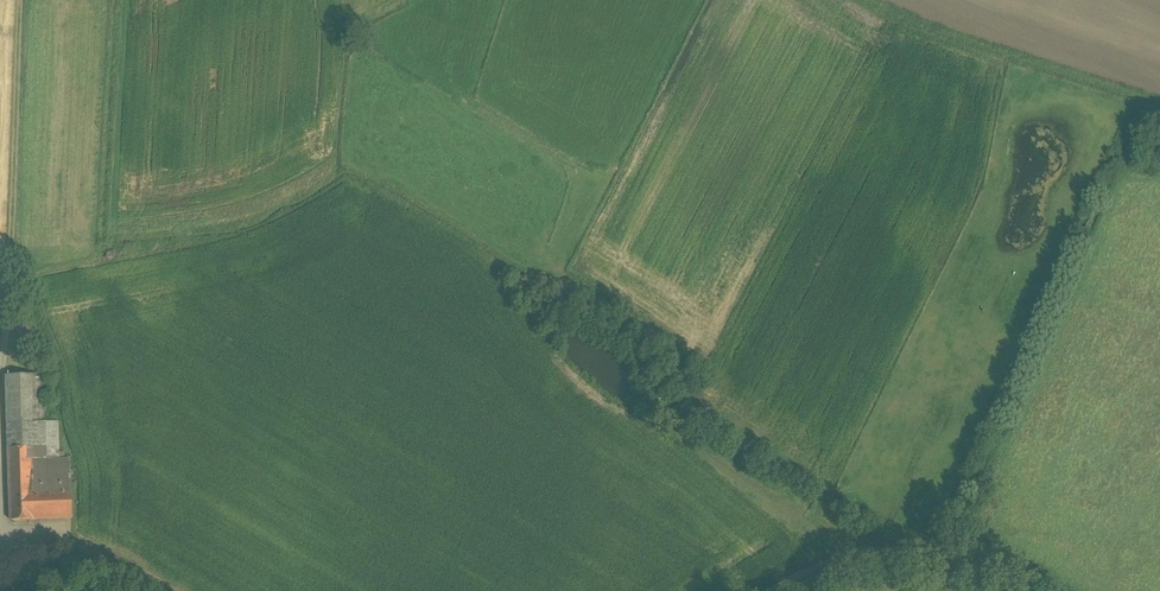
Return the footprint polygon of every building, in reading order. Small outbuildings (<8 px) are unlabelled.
[(66,368),(4,370),(9,511),(71,508),(66,368)]
